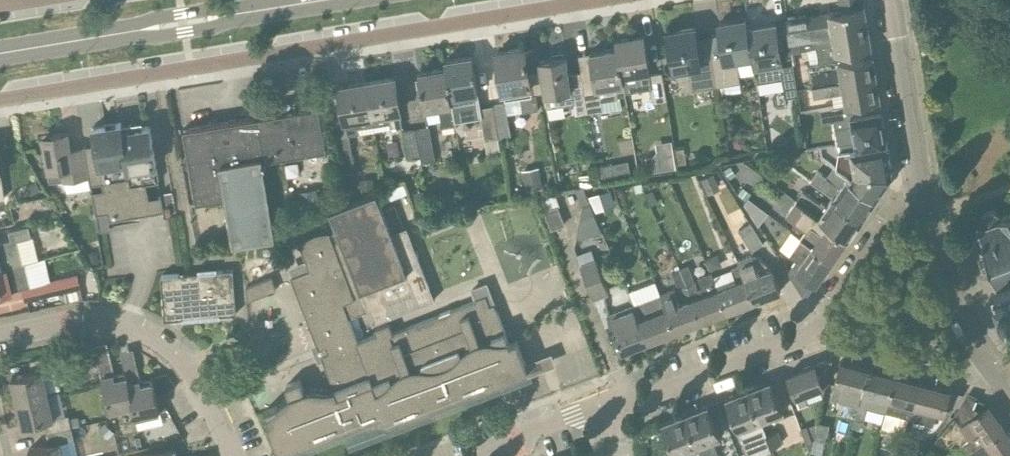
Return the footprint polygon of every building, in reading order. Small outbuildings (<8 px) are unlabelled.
[(792,51),(811,48),(809,36),(829,33),(867,26),(864,7),(863,0),(840,0),(841,10),(826,13),(787,20),(792,51)] [(737,61),(753,59),(748,27),(746,19),(719,23),(724,55),(713,57),(717,85),(741,82),(737,61)] [(755,74),(782,69),(783,69),(782,65),(776,22),(748,27),(753,59),(755,74)] [(837,55),(836,52),(871,46),(867,26),(829,33),(809,36),(811,48),(816,47),(818,58),(837,55)] [(717,85),(713,57),(701,59),(695,27),(668,32),(674,71),(689,68),(693,89),(717,85)] [(667,101),(663,72),(651,74),(644,35),(616,40),(618,48),(625,89),(626,91),(652,88),(654,103),(667,101)] [(541,72),(529,74),(525,47),(497,52),(504,99),(522,96),(524,111),(539,109),(536,93),(544,92),(541,72)] [(618,98),(618,96),(626,95),(626,91),(625,89),(618,48),(590,53),(593,70),(581,72),(582,77),(588,113),(602,111),(600,100),(618,98)] [(820,85),(876,77),(872,54),(810,64),(813,86),(820,85)] [(477,94),(479,93),(473,56),(445,60),(446,68),(452,96),(452,98),(455,121),(481,116),(480,108),(477,94)] [(577,115),(588,113),(582,77),(570,79),(566,56),(539,61),(541,72),(544,92),(546,108),(575,103),(577,115)] [(783,69),(782,69),(786,97),(798,95),(793,64),(782,65),(783,69)] [(455,121),(452,98),(452,96),(446,68),(419,73),(425,110),(440,108),(443,127),(456,125),(455,121)] [(391,128),(403,127),(395,77),(368,82),(375,125),(391,123),(391,128)] [(854,104),(880,100),(876,77),(820,85),(813,86),(815,98),(844,93),(846,105),(854,104)] [(376,131),(375,125),(368,82),(339,87),(345,119),(333,121),(336,141),(341,171),(355,169),(349,135),(360,134),(376,131)] [(855,138),(885,132),(880,100),(854,104),(846,105),(821,109),(823,123),(835,121),(839,145),(855,141),(855,138)] [(493,106),(498,139),(511,137),(506,104),(493,106)] [(485,141),(498,139),(493,106),(480,108),(481,116),(485,141)] [(287,158),(297,156),(326,152),(319,107),(287,112),(287,114),(255,119),(255,117),(184,129),(196,205),(226,200),(234,245),(274,238),(271,219),(264,166),(266,166),(265,162),(287,158)] [(84,147),(89,177),(90,184),(102,182),(103,189),(91,191),(95,215),(107,213),(109,221),(164,212),(161,194),(160,194),(160,197),(150,199),(147,183),(159,181),(150,126),(123,131),(121,123),(93,127),(96,141),(83,143),(84,147)] [(417,129),(421,158),(421,163),(435,160),(430,127),(417,129)] [(798,128),(788,141),(789,147),(806,145),(803,127),(798,128)] [(408,160),(421,158),(417,129),(404,131),(408,160)] [(50,184),(89,177),(84,147),(72,149),(69,132),(42,136),(50,184)] [(852,179),(876,197),(892,174),(885,132),(855,138),(855,141),(856,142),(857,148),(851,149),(855,173),(852,179)] [(738,135),(733,140),(734,147),(741,149),(746,144),(744,137),(738,135)] [(614,176),(612,163),(600,166),(602,178),(614,176)] [(724,170),(730,179),(736,174),(731,166),(724,170)] [(543,188),(540,167),(523,170),(526,190),(543,188)] [(833,196),(862,217),(876,197),(852,179),(846,174),(841,185),(818,171),(811,181),(834,195),(833,196)] [(581,187),(584,186),(600,183),(598,172),(579,175),(581,187)] [(720,189),(714,174),(701,179),(707,194),(720,189)] [(372,193),(371,178),(358,179),(360,194),(372,193)] [(41,190),(36,181),(26,186),(32,195),(41,190)] [(739,194),(746,200),(751,193),(743,187),(739,194)] [(319,207),(316,188),(299,191),(302,210),(319,207)] [(616,204),(610,189),(589,197),(594,212),(616,204)] [(427,209),(424,190),(414,191),(416,210),(427,209)] [(818,215),(848,237),(862,217),(833,196),(826,206),(804,190),(797,200),(816,214),(818,215)] [(165,217),(177,215),(173,192),(161,194),(164,212),(165,217)] [(417,303),(418,306),(435,299),(407,227),(405,228),(396,206),(384,210),(377,192),(359,199),(350,203),(330,210),(341,241),(368,310),(373,323),(392,316),(390,313),(417,303)] [(347,196),(350,203),(359,199),(357,193),(347,196)] [(801,237),(832,261),(848,237),(818,215),(816,214),(797,200),(787,213),(807,228),(801,237)] [(594,212),(591,204),(582,207),(581,208),(584,216),(594,212)] [(552,229),(565,224),(558,206),(545,211),(552,229)] [(982,223),(978,225),(980,228),(984,236),(981,237),(983,241),(984,241),(988,252),(979,256),(984,270),(994,266),(998,278),(996,278),(1006,303),(1009,301),(1009,213),(1002,217),(1001,216),(1000,216),(1000,214),(998,213),(997,212),(995,211),(993,210),(991,210),(989,210),(988,211),(986,212),(984,213),(983,214),(982,216),(982,218),(981,218),(981,220),(981,221),(982,222),(982,223)] [(602,231),(594,214),(580,220),(577,237),(583,239),(602,231)] [(740,230),(753,250),(764,244),(751,224),(740,230)] [(6,267),(21,264),(16,241),(31,238),(28,225),(10,229),(12,239),(0,242),(0,269),(6,267)] [(348,317),(368,310),(341,241),(334,244),(330,235),(332,236),(332,234),(327,234),(323,234),(318,235),(316,235),(314,236),(310,238),(307,239),(304,241),(302,242),(298,246),(299,247),(300,246),(307,262),(297,266),(300,273),(291,277),(319,348),(326,346),(329,351),(321,354),(334,388),(327,389),(320,388),(316,388),(312,388),(308,388),(305,389),(301,379),(286,385),(290,395),(287,397),(283,399),(282,401),(280,402),(278,405),(265,410),(267,414),(265,415),(266,416),(267,415),(269,419),(271,423),(269,424),(280,453),(383,413),(387,425),(528,370),(517,342),(510,344),(494,302),(490,304),(486,294),(475,298),(476,299),(393,331),(389,322),(374,327),(376,333),(357,340),(348,317)] [(802,261),(796,270),(816,284),(832,261),(801,237),(791,254),(802,261)] [(100,261),(97,250),(89,252),(91,263),(100,261)] [(717,268),(720,259),(718,253),(706,259),(711,270),(717,268)] [(745,278),(746,277),(755,300),(781,290),(772,267),(756,253),(738,259),(740,266),(745,278)] [(593,295),(594,298),(609,292),(596,257),(581,263),(593,295)] [(703,320),(728,311),(714,276),(713,276),(711,271),(699,276),(703,287),(698,289),(689,265),(680,269),(688,286),(703,320)] [(728,311),(755,300),(746,277),(745,278),(740,266),(714,276),(728,311)] [(6,267),(0,269),(0,296),(12,293),(6,267)] [(676,331),(703,320),(688,286),(680,269),(672,272),(683,301),(681,301),(675,288),(661,293),(663,298),(676,331)] [(233,270),(190,273),(161,275),(165,319),(237,313),(233,270)] [(271,277),(246,287),(248,301),(276,290),(271,277)] [(23,288),(26,300),(65,291),(62,279),(23,288)] [(650,341),(676,331),(663,298),(661,293),(635,304),(650,341)] [(622,351),(650,341),(635,304),(634,304),(608,314),(613,329),(622,351)] [(17,401),(49,394),(44,370),(58,367),(55,354),(30,360),(33,372),(12,377),(17,401)] [(788,374),(800,405),(808,402),(805,394),(825,386),(833,359),(815,363),(788,374)] [(831,398),(859,405),(862,392),(869,369),(841,361),(831,398)] [(133,407),(126,376),(116,378),(112,362),(99,365),(110,412),(133,407)] [(134,407),(137,417),(160,411),(153,377),(152,377),(153,382),(142,385),(138,368),(125,371),(126,376),(133,407),(134,407)] [(867,407),(886,412),(896,375),(869,369),(862,392),(859,405),(856,419),(863,421),(867,407)] [(886,412),(913,419),(917,406),(923,383),(896,375),(886,412)] [(761,421),(784,412),(771,380),(749,389),(761,421)] [(938,411),(945,413),(951,390),(923,383),(917,406),(913,419),(934,424),(938,411)] [(766,435),(761,421),(749,389),(727,398),(739,430),(744,443),(766,435)] [(47,433),(72,427),(69,415),(55,419),(49,394),(17,401),(23,426),(44,421),(47,433)] [(157,396),(161,411),(168,410),(160,395),(157,396)] [(978,448),(1006,428),(990,404),(952,430),(968,455),(978,448)] [(686,414),(698,445),(720,436),(708,405),(686,414)] [(797,417),(804,436),(815,432),(809,413),(797,417)] [(675,453),(698,445),(686,414),(663,422),(675,453)] [(70,418),(72,427),(81,425),(78,415),(70,417),(70,418)] [(115,432),(105,422),(98,429),(108,438),(115,432)] [(811,449),(823,452),(830,425),(818,422),(811,449)] [(61,442),(75,439),(72,427),(47,433),(50,445),(28,450),(30,455),(64,455),(61,442)] [(1006,428),(978,448),(984,455),(1009,455),(1009,433),(1006,428)] [(768,434),(772,447),(784,442),(779,430),(768,434)]
